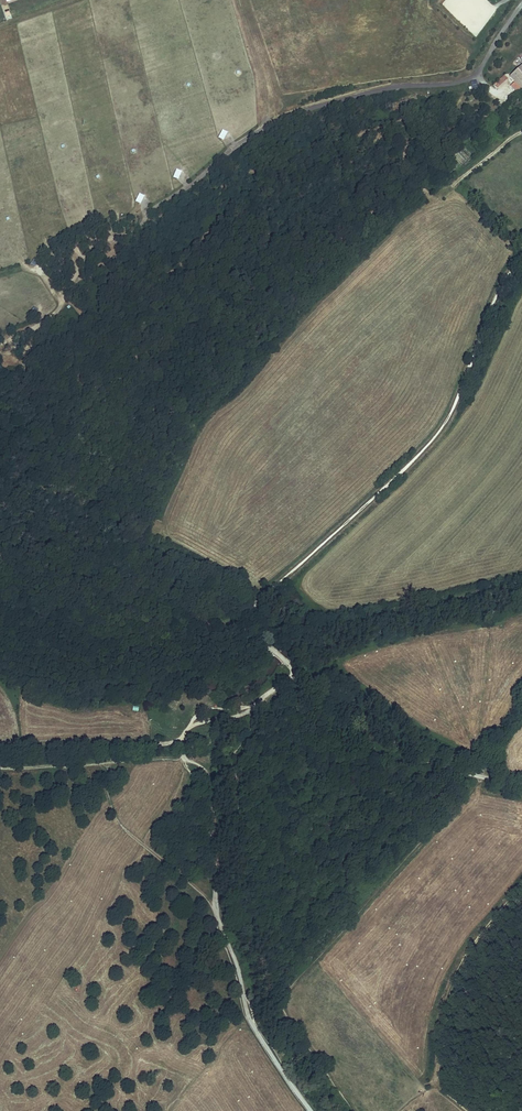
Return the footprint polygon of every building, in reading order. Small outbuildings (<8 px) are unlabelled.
[(520,66),(510,75),(521,88),(521,68),(520,66)] [(504,75),(493,85),(497,90),(508,80),(504,75)] [(472,91),(478,90),(476,81),(470,83),(472,91)] [(221,130),(217,139),(223,141),(227,132),(221,130)] [(172,178),(178,180),(181,172),(176,169),(172,178)] [(138,194),(134,202),(140,205),(144,196),(138,194)] [(35,268),(38,262),(33,259),(30,265),(35,268)] [(33,307),(30,313),(35,316),(38,310),(33,307)]
